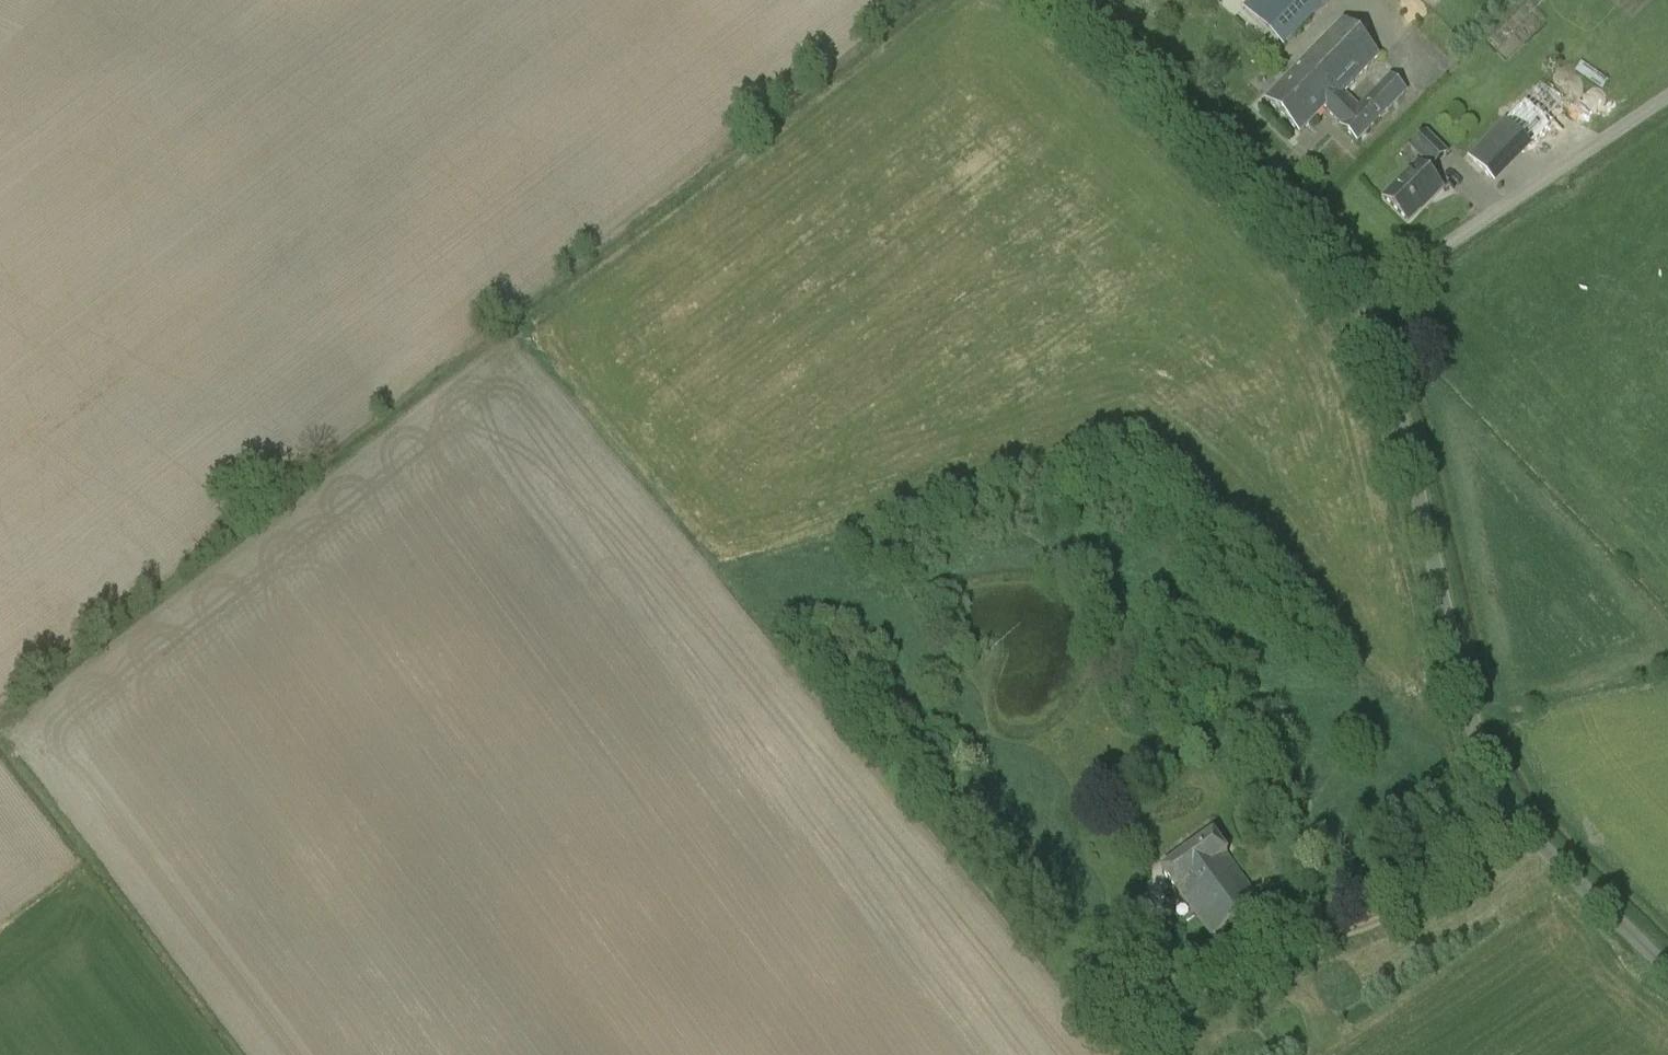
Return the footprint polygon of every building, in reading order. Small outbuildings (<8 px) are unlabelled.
[(1329,0),(1251,0),(1244,8),(1284,46),(1329,0)] [(1358,110),(1342,94),(1379,56),(1344,21),(1266,102),(1301,136),(1324,112),(1341,127),(1340,128),(1358,145),(1394,107),(1377,90),(1358,110)] [(1468,158),(1495,185),(1519,161),(1532,147),(1506,121),(1492,134),(1468,158)] [(1418,164),(1419,166),(1385,201),(1409,224),(1431,202),(1432,203),(1444,190),(1428,174),(1449,153),(1427,131),(1409,149),(1421,161),(1418,164)] [(1212,939),(1261,904),(1227,857),(1228,856),(1214,836),(1162,873),(1176,893),(1178,892),(1212,939)]
